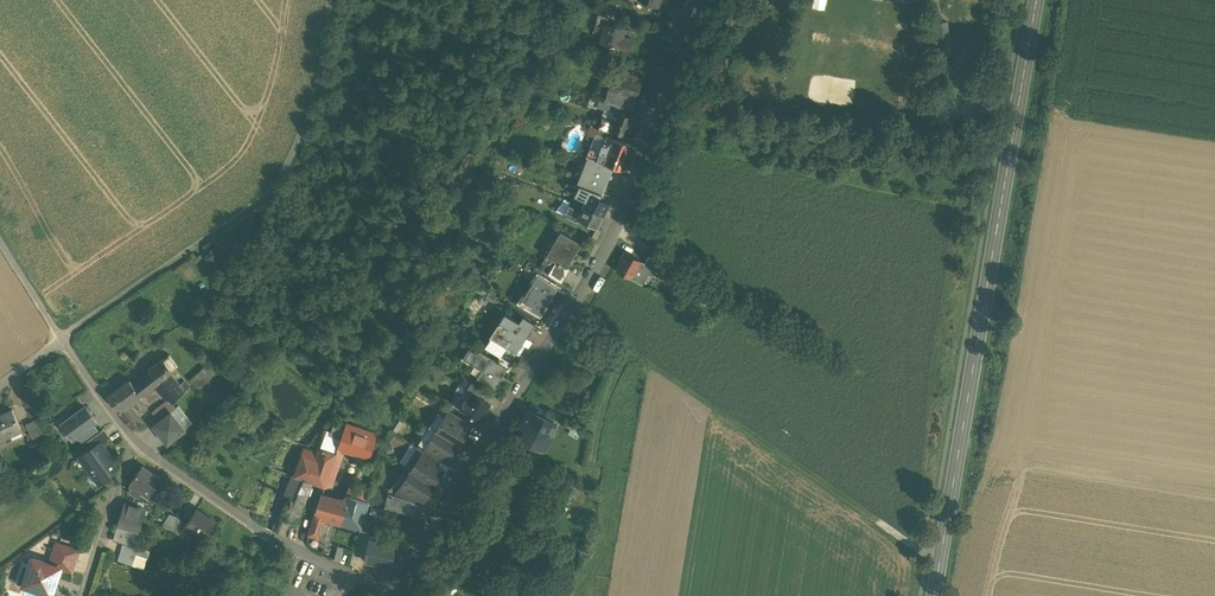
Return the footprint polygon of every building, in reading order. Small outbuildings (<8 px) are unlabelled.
[(624,25),(605,20),(601,37),(612,40),(612,41),(619,44),(624,25)] [(949,21),(937,23),(940,47),(952,45),(949,21)] [(640,76),(617,68),(610,89),(633,97),(640,76)] [(561,86),(555,84),(552,96),(558,98),(561,86)] [(610,89),(606,98),(630,105),(633,97),(610,89)] [(622,103),(599,97),(597,105),(606,107),(615,109),(616,108),(620,109),(622,103)] [(615,109),(606,107),(603,113),(604,113),(599,126),(609,129),(610,126),(628,133),(635,115),(620,109),(616,108),(615,109)] [(609,129),(599,126),(597,132),(607,135),(609,129)] [(597,132),(596,132),(593,140),(603,144),(607,135),(597,132)] [(631,144),(610,136),(606,145),(611,146),(628,153),(631,144)] [(603,144),(593,140),(590,147),(598,151),(607,154),(611,146),(606,145),(603,144)] [(628,153),(611,146),(607,154),(605,161),(613,165),(622,168),(628,153)] [(598,151),(590,147),(587,155),(591,157),(596,158),(598,151)] [(607,154),(598,151),(596,158),(605,161),(607,154)] [(591,157),(580,184),(587,187),(592,188),(602,192),(603,190),(613,165),(605,161),(596,158),(591,157)] [(587,187),(580,184),(577,191),(584,194),(587,187)] [(602,192),(592,188),(590,192),(600,197),(602,192)] [(613,195),(603,190),(602,192),(600,197),(609,201),(613,195)] [(600,197),(590,192),(585,204),(603,214),(609,201),(600,197)] [(585,204),(578,217),(597,227),(603,214),(585,204)] [(576,210),(569,207),(565,214),(572,218),(576,210)] [(528,211),(520,208),(515,221),(523,224),(528,211)] [(561,231),(546,255),(556,261),(567,267),(581,243),(561,231)] [(663,263),(667,257),(652,249),(648,255),(663,263)] [(641,260),(624,250),(619,259),(621,261),(616,270),(631,278),(641,260)] [(529,262),(517,254),(514,260),(526,268),(529,262)] [(556,261),(546,255),(539,267),(549,273),(556,261)] [(663,263),(648,255),(644,262),(644,263),(652,267),(659,271),(663,263)] [(644,262),(641,260),(631,278),(642,284),(652,267),(644,263),(644,262)] [(567,267),(556,261),(549,273),(561,281),(569,268),(567,267)] [(558,287),(538,275),(520,303),(540,315),(558,287)] [(519,323),(505,314),(494,331),(509,341),(506,346),(516,352),(526,337),(534,324),(523,316),(519,323)] [(509,341),(494,331),(491,336),(485,346),(500,356),(506,346),(509,341)] [(531,341),(526,337),(516,352),(518,354),(525,345),(527,346),(531,341)] [(497,361),(472,345),(464,357),(483,369),(478,377),(494,387),(506,369),(507,368),(497,361)] [(516,352),(506,346),(500,356),(513,364),(518,354),(516,352)] [(169,354),(150,370),(152,372),(158,380),(163,377),(168,372),(169,372),(177,365),(169,354)] [(500,356),(497,361),(507,368),(506,369),(509,370),(513,364),(500,356)] [(208,365),(191,381),(198,389),(215,373),(208,365)] [(152,372),(134,385),(141,395),(155,383),(158,381),(158,380),(152,372)] [(168,372),(163,377),(167,382),(179,396),(185,391),(180,386),(169,372),(168,372)] [(163,377),(158,380),(158,381),(155,383),(160,388),(167,382),(163,377)] [(131,380),(108,396),(119,410),(126,405),(141,395),(134,385),(131,380)] [(167,382),(160,388),(169,397),(173,401),(179,396),(167,382)] [(185,382),(180,386),(185,391),(190,388),(185,382)] [(483,390),(471,383),(467,389),(479,397),(483,390)] [(479,397),(467,389),(462,397),(462,398),(464,399),(458,408),(459,408),(472,416),(473,416),(479,420),(489,404),(479,397)] [(458,394),(452,404),(458,408),(464,399),(462,398),(462,397),(458,394)] [(152,413),(160,422),(171,412),(175,409),(168,400),(152,413)] [(546,411),(532,403),(529,409),(543,417),(546,411)] [(126,405),(119,410),(124,417),(131,411),(126,405)] [(85,407),(61,424),(73,440),(77,437),(94,425),(97,422),(85,407)] [(529,409),(521,424),(531,429),(525,440),(545,450),(554,435),(553,434),(553,433),(551,432),(555,423),(543,417),(529,409)] [(13,410),(0,416),(0,437),(1,440),(11,435),(10,433),(21,428),(13,410)] [(131,411),(124,417),(134,430),(143,422),(133,410),(131,411)] [(465,420),(449,410),(446,416),(461,426),(465,420)] [(160,422),(154,426),(168,443),(185,429),(171,412),(160,422)] [(446,416),(437,431),(459,445),(468,431),(461,426),(446,416)] [(47,432),(40,417),(25,424),(33,439),(47,432)] [(94,425),(77,437),(82,445),(88,441),(99,432),(94,425)] [(341,438),(338,446),(365,456),(370,454),(375,440),(344,429),(341,438)] [(103,430),(88,441),(94,448),(100,443),(108,437),(103,430)] [(341,438),(325,431),(319,448),(335,456),(338,446),(341,438)] [(437,431),(428,445),(443,455),(450,459),(459,445),(437,431)] [(105,451),(100,443),(94,448),(90,451),(89,449),(80,456),(100,483),(109,476),(108,475),(116,469),(103,452),(105,451)] [(443,455),(428,445),(424,451),(439,461),(443,455)] [(317,456),(304,451),(299,466),(297,466),(294,475),(310,481),(324,487),(335,456),(319,448),(317,456)] [(439,461),(424,451),(420,457),(435,467),(439,461)] [(435,467),(420,457),(411,471),(434,486),(443,471),(435,467)] [(162,479),(143,465),(131,482),(143,490),(150,496),(162,479)] [(434,486),(411,471),(402,486),(417,496),(425,500),(434,486)] [(310,481),(294,475),(286,496),(290,498),(304,502),(309,487),(310,481)] [(143,490),(131,482),(128,491),(136,494),(137,491),(140,494),(143,490)] [(417,496),(402,486),(395,496),(412,503),(417,496)] [(395,496),(388,494),(387,500),(385,507),(412,515),(416,504),(412,503),(395,496)] [(387,500),(371,495),(368,503),(368,504),(384,508),(385,507),(387,500)] [(344,503),(321,497),(314,516),(325,519),(341,523),(347,503),(344,503)] [(368,503),(346,497),(344,503),(347,503),(341,523),(361,529),(368,504),(368,503)] [(304,502),(290,498),(282,517),(296,523),(304,502)] [(431,510),(416,504),(412,515),(426,519),(431,510)] [(146,510),(130,505),(128,510),(123,509),(122,509),(144,516),(146,510)] [(144,516),(122,509),(113,540),(123,544),(134,547),(135,546),(144,516)] [(215,522),(196,509),(187,523),(185,525),(186,526),(204,539),(215,522)] [(177,517),(170,514),(161,527),(174,532),(177,517)] [(325,519),(314,516),(308,535),(319,539),(325,519)] [(187,523),(177,517),(174,532),(179,536),(186,526),(185,525),(187,523)] [(365,562),(392,567),(396,547),(369,541),(365,562)] [(78,551),(57,544),(50,564),(61,567),(72,571),(78,551)] [(134,547),(123,544),(118,560),(133,565),(136,555),(138,548),(135,546),(134,547)] [(344,548),(340,547),(338,547),(334,560),(340,562),(344,548)] [(149,551),(138,548),(136,555),(147,558),(149,551)] [(147,558),(136,555),(133,565),(144,569),(147,558)] [(50,564),(33,558),(24,585),(52,594),(61,567),(50,564)]
